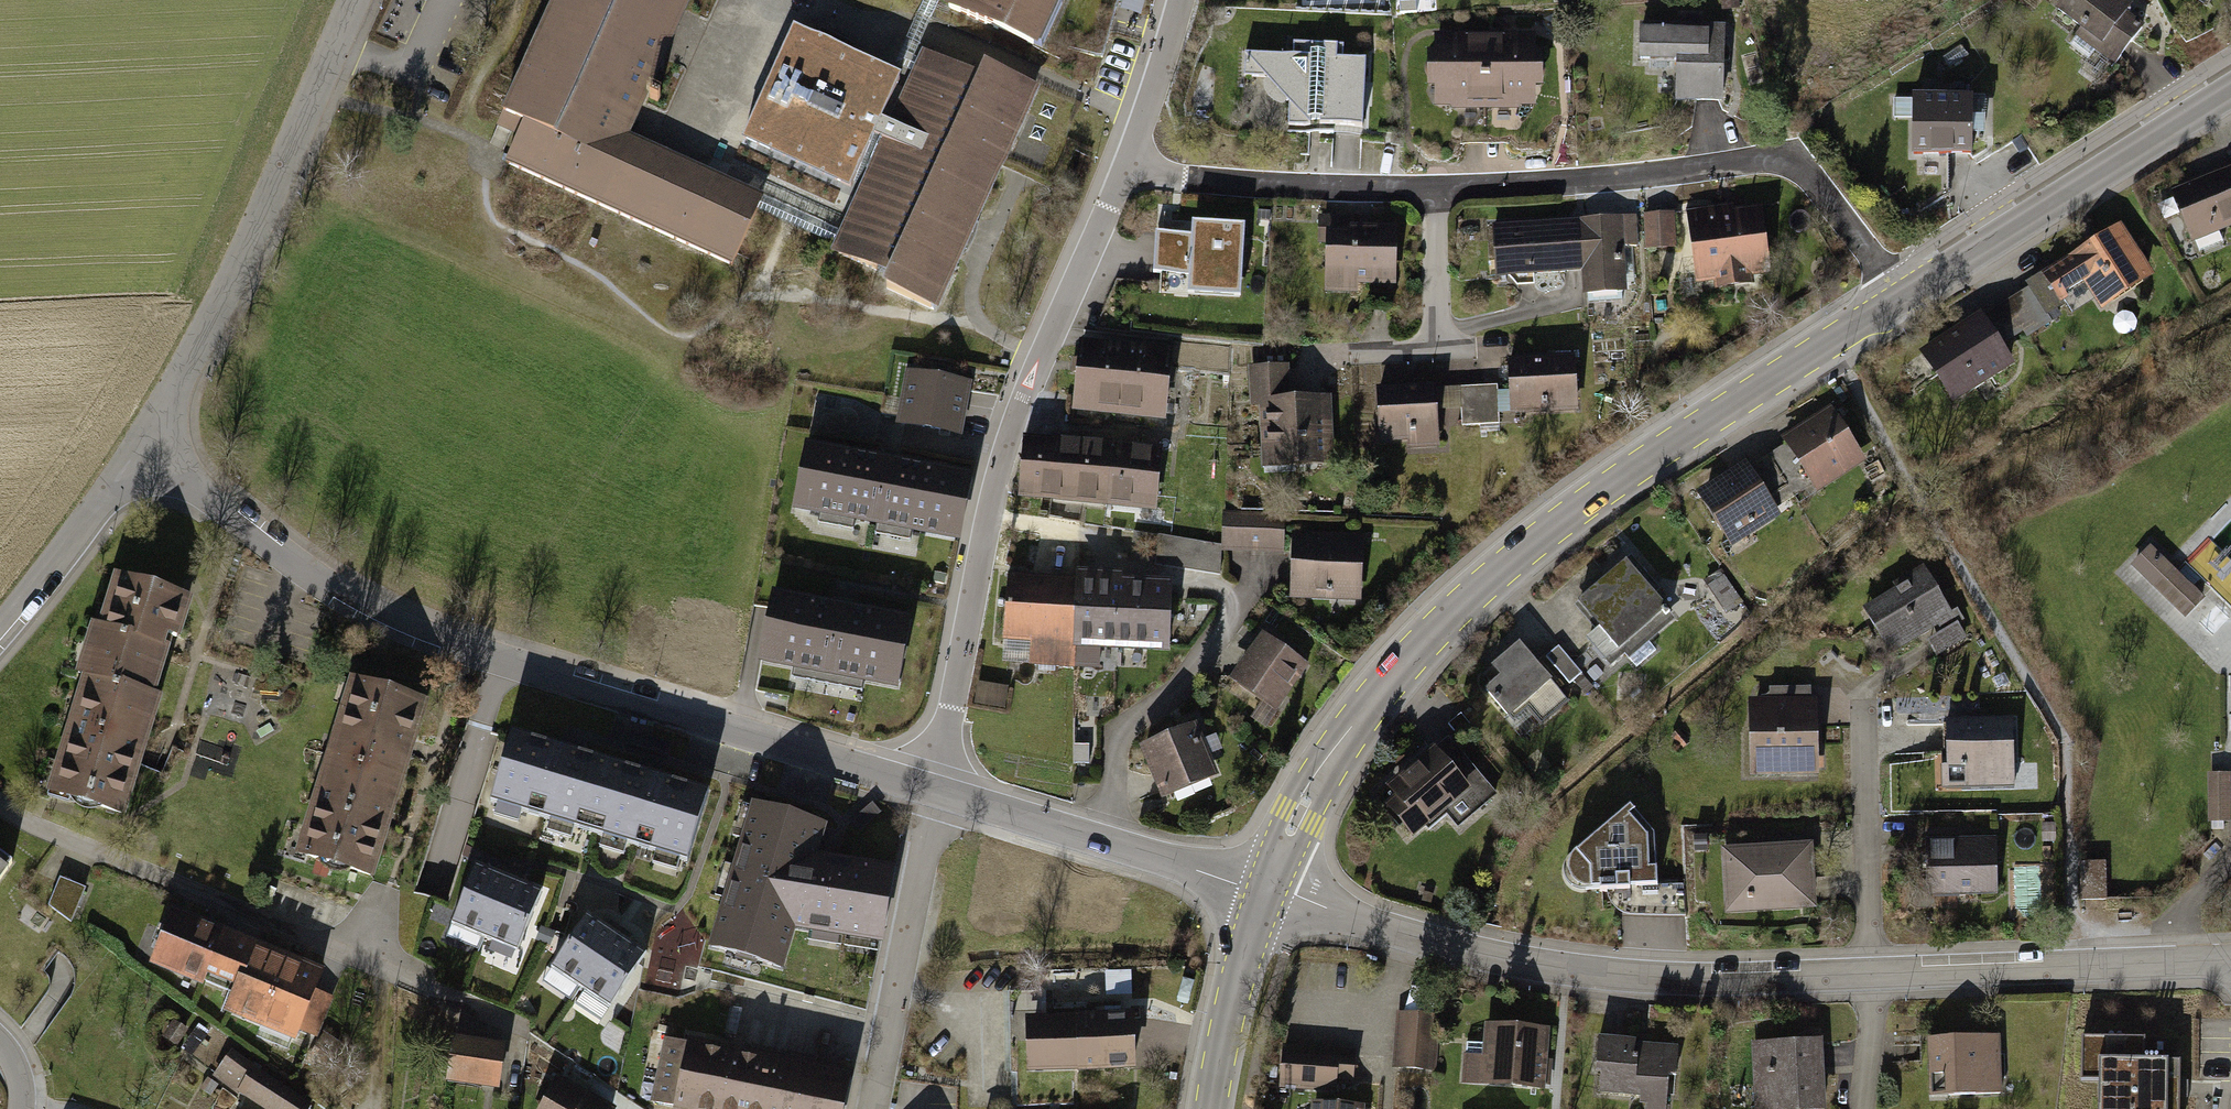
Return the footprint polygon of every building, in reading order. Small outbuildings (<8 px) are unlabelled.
[(503,114),(523,124),(506,163),(732,265),(764,195),(629,135),(689,0),(555,0),(503,114)] [(1042,49),(1064,0),(951,0),(949,6),(1042,49)] [(1147,0),(1122,0),(1121,6),(1143,13),(1147,0)] [(2130,0),(2067,0),(2060,11),(2085,28),(2077,39),(2118,68),(2147,26),(2129,14),(2136,4),(2130,0)] [(1733,23),(1637,21),(1636,64),(1643,64),(1643,73),(1680,74),(1679,105),(1732,106),(1733,23)] [(1438,35),(1440,109),(1464,108),(1464,124),(1525,123),(1525,107),(1540,107),(1539,92),(1550,91),(1549,56),(1539,56),(1538,32),(1512,33),(1513,40),(1479,41),(1478,34),(1438,35)] [(881,68),(820,40),(785,115),(799,122),(771,181),(832,209),(860,149),(847,143),(881,68)] [(1368,131),(1370,62),(1349,61),(1350,45),(1296,43),(1296,59),(1254,57),(1253,76),(1251,126),(1293,128),(1293,136),(1338,138),(1339,129),(1368,131)] [(886,289),(934,309),(1033,90),(986,70),(981,81),(922,53),(832,250),(891,277),(886,289)] [(1976,94),(1916,95),(1916,102),(1893,102),(1894,125),(1917,124),(1918,161),(1978,159),(1976,94)] [(2169,191),(2189,244),(2230,228),(2230,167),(2169,191)] [(1773,273),(1764,209),(1735,213),(1734,202),(1687,209),(1697,283),(1711,281),(1712,291),(1758,285),(1757,275),(1773,273)] [(1678,214),(1647,216),(1650,250),(1680,247),(1678,214)] [(1364,287),(1402,288),(1403,226),(1386,226),(1386,232),(1357,232),(1358,218),(1324,217),(1323,245),(1329,245),(1328,296),(1364,296),(1364,287)] [(1498,226),(1502,282),(1585,276),(1587,300),(1629,297),(1626,249),(1642,248),(1639,217),(1498,226)] [(1245,228),(1193,225),(1193,236),(1157,234),(1154,274),(1189,276),(1188,298),(1241,301),(1245,228)] [(2158,279),(2124,226),(2028,285),(2031,290),(2049,319),(2091,292),(2104,313),(2158,279)] [(1986,313),(1921,353),(1955,408),(2021,367),(2007,345),(2025,334),(2029,340),(2053,325),(2049,319),(2031,290),(1988,316),(1986,313)] [(1177,349),(1086,344),(1082,415),(1173,421),(1177,349)] [(1577,357),(1512,362),(1515,413),(1581,409),(1577,357)] [(1269,473),(1337,470),(1333,397),(1295,399),(1293,365),(1250,367),(1252,408),(1265,407),(1269,473)] [(1505,380),(1505,367),(1447,368),(1447,380),(1505,380)] [(970,384),(908,373),(899,424),(961,435),(970,384)] [(1441,386),(1379,389),(1382,440),(1411,438),(1411,450),(1444,449),(1443,426),(1501,423),(1499,389),(1441,392),(1441,386)] [(1819,492),(1869,461),(1833,405),(1784,436),(1790,445),(1772,456),(1797,496),(1815,485),(1819,492)] [(968,469),(799,437),(787,505),(954,537),(968,469)] [(1112,447),(1026,442),(1021,497),(1106,507),(1112,447)] [(1160,452),(1112,447),(1106,507),(1154,512),(1160,452)] [(1749,459),(1696,493),(1730,546),(1782,513),(1779,508),(1797,496),(1772,456),(1754,467),(1749,459)] [(1284,520),(1222,517),(1220,555),(1282,557),(1284,520)] [(1365,539),(1295,539),(1294,604),(1365,604),(1365,539)] [(2130,566),(2186,618),(2207,596),(2151,544),(2130,566)] [(1637,571),(1627,560),(1579,603),(1603,629),(1590,640),(1609,662),(1670,608),(1660,597),(1666,590),(1644,565),(1637,571)] [(1900,593),(1866,614),(1892,656),(1955,618),(1924,566),(1895,584),(1900,593)] [(1078,577),(1011,575),(1008,643),(1031,644),(1030,666),(1077,668),(1078,654),(1172,658),(1175,581),(1125,579),(1125,570),(1079,568),(1078,577)] [(1743,603),(1725,575),(1709,585),(1727,614),(1743,603)] [(74,679),(82,681),(154,703),(169,655),(178,657),(181,646),(195,602),(115,578),(98,633),(89,630),(74,679)] [(915,611),(772,586),(758,664),(900,690),(915,611)] [(1960,624),(1930,642),(1938,656),(1968,638),(1960,624)] [(1312,668),(1266,637),(1235,681),(1281,713),(1312,668)] [(1570,700),(1524,645),(1497,667),(1505,676),(1488,690),(1515,721),(1531,708),(1544,722),(1570,700)] [(1560,645),(1546,656),(1569,685),(1584,674),(1560,645)] [(162,706),(154,703),(82,681),(46,799),(125,824),(145,759),(162,706)] [(1011,688),(980,683),(976,708),(1007,713),(1011,688)] [(350,685),(324,770),(403,793),(413,762),(429,708),(350,685)] [(1771,701),(1751,701),(1751,778),(1822,777),(1821,701),(1812,701),(1812,687),(1771,688),(1771,701)] [(2019,719),(1949,722),(1951,792),(2021,789),(2019,719)] [(1202,726),(1144,748),(1165,802),(1222,780),(1213,757),(1225,752),(1219,736),(1207,741),(1202,726)] [(572,748),(511,730),(489,802),(687,861),(708,788),(572,748)] [(1390,807),(1419,840),(1444,818),(1461,837),(1504,798),(1449,737),(1391,789),(1399,799),(1390,807)] [(324,770),(299,855),(378,879),(395,821),(403,793),(324,770)] [(2209,773),(2210,803),(2211,830),(2230,829),(2230,772),(2209,773)] [(828,820),(751,798),(707,948),(785,969),(797,930),(886,944),(894,866),(818,852),(828,820)] [(873,803),(852,821),(861,831),(882,814),(873,803)] [(1654,835),(1631,808),(1576,855),(1593,874),(1594,895),(1609,895),(1658,892),(1654,835)] [(1933,844),(1934,897),(2003,895),(2002,842),(1933,844)] [(1816,843),(1726,847),(1728,874),(1717,874),(1719,917),(1819,912),(1816,843)] [(12,870),(0,861),(0,887),(12,870)] [(540,889),(475,863),(449,924),(514,951),(540,889)] [(2084,902),(2107,901),(2106,864),(2083,865),(2084,902)] [(73,928),(86,893),(59,883),(50,908),(73,928)] [(1658,892),(1609,895),(1609,902),(1611,907),(1615,912),(1620,915),(1626,918),(1686,919),(1686,890),(1658,892)] [(646,951),(586,913),(550,968),(610,1007),(646,951)] [(222,934),(174,915),(157,956),(182,966),(180,971),(203,980),(222,934)] [(541,929),(536,942),(551,948),(556,935),(541,929)] [(320,974),(222,934),(203,980),(234,992),(228,1008),(295,1035),(298,1027),(316,1035),(331,998),(313,991),(320,974)] [(1059,1000),(1024,1001),(1026,1038),(1048,1037),(1050,1073),(1135,1070),(1133,1015),(1060,1018),(1059,1000)] [(743,1010),(731,1007),(726,1033),(738,1036),(743,1010)] [(1439,1014),(1401,1011),(1397,1070),(1435,1073),(1439,1014)] [(187,1034),(173,1024),(163,1039),(178,1048),(187,1034)] [(1554,1031),(1490,1026),(1489,1043),(1464,1041),(1461,1088),(1550,1095),(1554,1031)] [(211,1038),(201,1030),(182,1054),(192,1062),(211,1038)] [(1952,1098),(2005,1097),(2004,1036),(1929,1038),(1930,1076),(1952,1075),(1952,1098)] [(1682,1048),(1601,1037),(1594,1091),(1646,1098),(1645,1108),(1674,1108),(1682,1048)] [(2081,1037),(2081,1062),(2099,1062),(2098,1108),(2179,1108),(2180,1060),(2144,1060),(2145,1038),(2081,1037)] [(1359,1045),(1289,1039),(1285,1089),(1337,1093),(1338,1085),(1356,1086),(1359,1045)] [(1758,1043),(1761,1108),(1831,1108),(1828,1039),(1758,1043)] [(850,1080),(668,1041),(655,1100),(696,1108),(843,1108),(850,1080)] [(503,1052),(453,1045),(446,1091),(496,1098),(503,1052)] [(277,1108),(308,1108),(310,1107),(253,1071),(231,1054),(217,1074),(240,1092),(244,1087),(277,1108)] [(561,1078),(544,1108),(617,1108),(561,1078)] [(1753,1084),(1732,1083),(1731,1105),(1752,1106),(1753,1084)]
